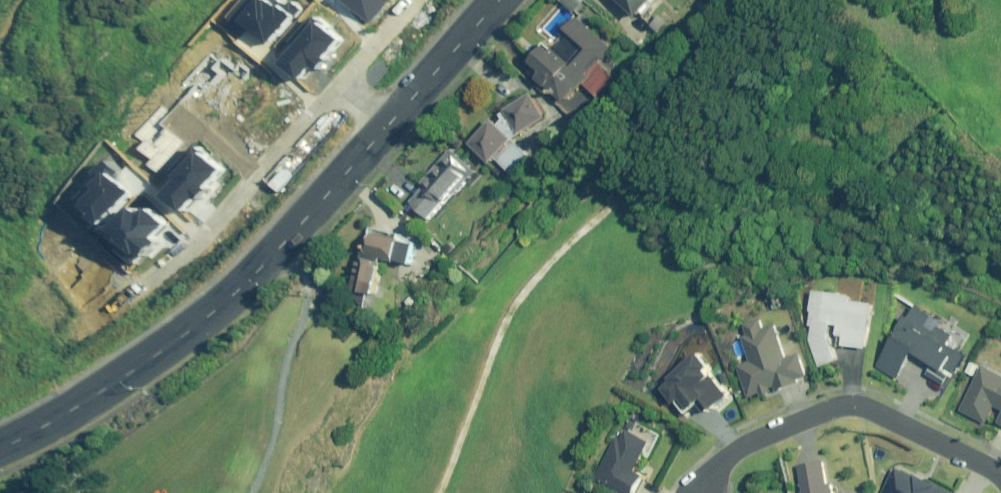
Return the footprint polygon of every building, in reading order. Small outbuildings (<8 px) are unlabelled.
[(226,21),(242,34),(246,28),(264,43),(287,16),(275,6),(271,11),(258,0),(244,0),(226,21)] [(366,25),(387,0),(337,0),(366,25)] [(640,15),(653,0),(623,0),(640,15)] [(333,38),(307,16),(284,43),(289,47),(276,63),(297,80),(310,65),(313,68),(321,59),(318,56),(333,38)] [(558,52),(553,47),(550,45),(536,62),(546,70),(540,77),(564,98),(558,105),(578,122),(617,77),(600,63),(615,46),(580,16),(569,28),(592,48),(587,54),(570,39),(558,52)] [(548,112),(535,92),(507,109),(508,111),(503,115),(506,119),(501,124),(495,118),(473,143),(496,163),(499,159),(518,178),(569,127),(551,109),(548,112)] [(213,169),(186,146),(163,173),(169,178),(156,193),(176,210),(190,195),(193,198),(200,189),(197,186),(213,169)] [(447,203),(456,193),(458,195),(479,173),(454,149),(423,182),(428,187),(414,201),(433,218),(444,206),(446,209),(449,205),(447,203)] [(114,172),(98,159),(61,202),(93,229),(125,192),(109,178),(114,172)] [(124,208),(100,235),(131,262),(147,243),(143,239),(157,223),(139,208),(133,216),(124,208)] [(381,295),(387,258),(417,263),(420,243),(405,240),(406,237),(369,231),(359,291),(381,295)] [(837,335),(843,336),(843,345),(866,347),(869,303),(848,301),(848,293),(809,290),(807,311),(809,311),(808,325),(811,326),(810,342),(820,365),(837,358),(829,339),(830,324),(838,324),(837,335)] [(786,358),(773,322),(759,328),(756,320),(739,326),(742,334),(738,336),(748,360),(736,364),(748,397),(762,392),(763,396),(810,378),(800,353),(786,358)] [(687,412),(691,409),(692,410),(705,399),(715,410),(730,397),(706,369),(709,366),(698,352),(668,378),(670,380),(663,387),(676,403),(678,402),(687,412)] [(982,365),(959,410),(985,423),(994,405),(1000,409),(1000,374),(982,365)] [(624,492),(635,492),(645,475),(636,470),(651,443),(625,429),(619,441),(614,438),(594,477),(624,492)] [(835,484),(831,485),(826,461),(800,466),(805,492),(837,492),(835,484)] [(916,474),(915,477),(896,467),(883,492),(955,492),(916,474)]
